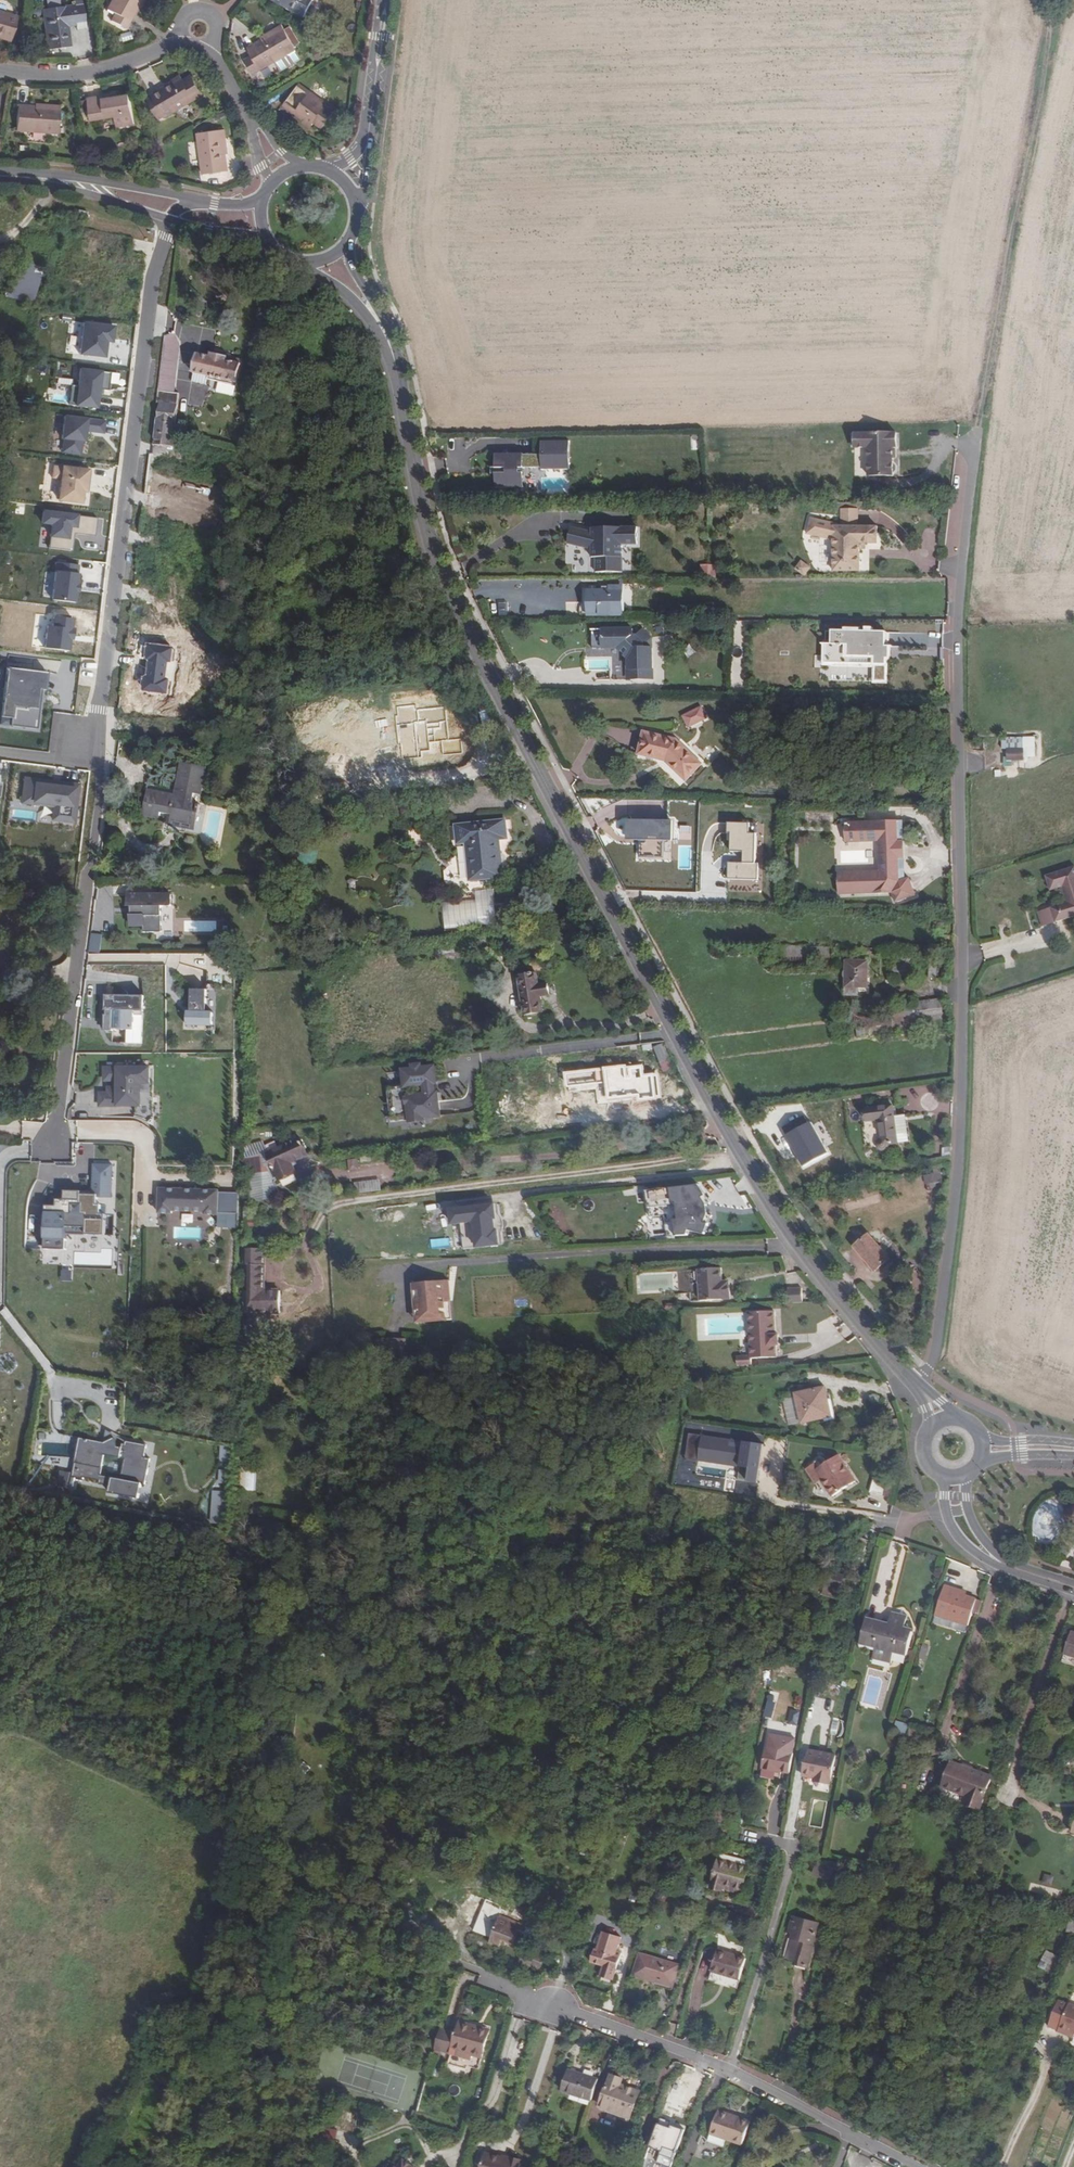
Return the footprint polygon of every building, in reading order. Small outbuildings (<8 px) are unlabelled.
[(146,0),(114,0),(107,12),(129,24),(141,3),(143,4),(146,0)] [(306,19),(316,0),(272,0),(306,19)] [(42,11),(47,52),(69,49),(66,25),(75,24),(76,31),(85,30),(82,7),(65,8),(64,8),(42,11)] [(0,13),(0,40),(12,43),(19,19),(0,13)] [(252,71),(260,67),(261,70),(277,62),(282,71),(304,60),(286,26),(270,35),(270,37),(250,49),(254,57),(247,61),(252,71)] [(318,60),(324,57),(319,47),(313,50),(318,60)] [(152,97),(165,119),(204,97),(193,78),(184,83),(182,80),(152,97)] [(302,85),(285,107),(312,128),(315,124),(323,131),(337,113),(302,85)] [(90,100),(93,121),(116,119),(117,128),(135,125),(131,98),(114,100),(113,96),(90,100)] [(17,109),(16,132),(58,134),(59,107),(41,106),(41,109),(17,109)] [(226,132),(199,136),(205,177),(229,174),(226,150),(228,149),(226,132)] [(43,268),(17,259),(5,296),(32,305),(43,268)] [(82,353),(106,356),(108,341),(114,342),(115,326),(86,322),(82,353)] [(212,357),(197,354),(193,372),(208,375),(207,379),(237,386),(242,361),(234,359),(234,357),(213,353),(212,357)] [(77,405),(99,407),(101,389),(109,390),(111,372),(82,369),(77,405)] [(162,446),(171,448),(177,393),(161,391),(155,445),(151,445),(144,508),(155,510),(162,446)] [(60,453),(81,456),(84,430),(104,433),(106,421),(66,415),(60,453)] [(896,430),(853,431),(854,447),(864,447),(865,471),(896,470),(896,430)] [(540,453),(494,451),(493,486),(523,486),(523,468),(569,469),(568,440),(540,440),(540,453)] [(59,500),(84,503),(85,492),(89,492),(93,468),(54,463),(52,478),(62,479),(59,500)] [(261,472),(253,472),(251,492),(260,493),(261,472)] [(839,521),(807,513),(803,532),(832,539),(833,570),(860,571),(860,542),(879,542),(877,523),(858,523),(858,508),(838,509),(839,521)] [(50,547),(72,550),(74,532),(95,534),(97,518),(45,511),(43,522),(53,523),(50,547)] [(589,531),(571,525),(566,542),(593,549),(595,571),(622,570),(622,543),(637,542),(637,525),(589,525),(589,531)] [(797,570),(808,575),(812,565),(802,560),(797,570)] [(52,600),(76,603),(80,565),(56,562),(52,600)] [(621,616),(621,586),(608,586),(608,590),(587,590),(587,615),(621,616)] [(46,647),(70,650),(74,619),(56,617),(55,626),(49,626),(46,647)] [(635,626),(589,627),(590,647),(616,647),(625,655),(626,677),(653,677),(651,642),(647,632),(635,626)] [(885,629),(832,627),(831,642),(845,644),(844,653),(872,654),(873,681),(887,681),(885,629)] [(817,667),(825,667),(825,657),(816,657),(817,667)] [(2,717),(12,718),(11,725),(39,729),(47,672),(9,667),(2,717)] [(701,718),(682,718),(682,729),(701,729),(701,718)] [(666,760),(685,779),(699,764),(676,742),(644,734),(640,753),(666,760)] [(1036,736),(1001,737),(1001,756),(1037,757),(1036,736)] [(181,764),(181,765),(175,797),(148,793),(144,814),(158,817),(159,811),(171,814),(170,822),(192,827),(196,806),(189,805),(191,793),(198,794),(203,769),(181,764)] [(76,825),(80,785),(23,779),(21,804),(40,806),(38,821),(76,825)] [(418,818),(400,820),(401,829),(419,827),(418,818)] [(625,838),(671,839),(671,820),(626,819),(625,838)] [(898,819),(844,819),(845,842),(877,842),(880,870),(836,872),(837,894),(892,893),(894,902),(916,892),(908,876),(899,877),(898,857),(904,856),(903,841),(899,839),(898,819)] [(458,825),(455,826),(457,844),(465,843),(469,881),(501,877),(497,839),(505,838),(504,820),(473,824),(458,825)] [(761,826),(732,826),(731,881),(760,882),(761,826)] [(1062,887),(1066,885),(1069,887),(1072,897),(1070,901),(1067,902),(1052,907),(1056,921),(1073,916),(1073,867),(1046,876),(1051,890),(1062,887)] [(1066,885),(1062,887),(1067,902),(1070,901),(1072,897),(1069,887),(1066,885)] [(474,891),(470,891),(470,892),(471,893),(472,894),(473,894),(474,894),(474,898),(440,902),(444,931),(496,925),(495,913),(494,905),(492,889),(474,891)] [(172,895),(127,895),(127,935),(163,934),(162,910),(173,910),(172,895)] [(502,904),(494,905),(495,913),(503,912),(502,904)] [(832,958),(832,947),(773,945),(772,956),(832,958)] [(896,955),(896,966),(914,967),(914,956),(896,955)] [(866,987),(866,962),(846,962),(845,995),(857,995),(857,986),(866,987)] [(914,967),(896,966),(894,966),(893,977),(914,977),(914,967)] [(518,978),(525,1014),(543,1012),(540,995),(549,994),(548,985),(539,986),(537,975),(518,978)] [(328,1004),(327,997),(327,987),(313,988),(314,1005),(328,1004)] [(216,989),(191,988),(188,1026),(215,1025),(216,989)] [(145,994),(106,993),(106,1029),(136,1028),(136,1009),(145,1008),(145,994)] [(893,1006),(892,1017),(894,1032),(947,1026),(946,1013),(942,1013),(940,998),(913,1002),(913,1005),(893,1006)] [(868,1020),(871,1035),(894,1032),(892,1017),(868,1020)] [(857,1037),(871,1035),(868,1020),(855,1022),(857,1037)] [(665,1062),(676,1056),(667,1041),(655,1042),(665,1062)] [(153,1065),(104,1065),(104,1091),(98,1092),(99,1107),(144,1106),(144,1083),(153,1083),(153,1065)] [(412,1070),(402,1070),(404,1085),(387,1087),(389,1103),(392,1102),(394,1116),(408,1115),(408,1119),(423,1117),(438,1116),(436,1101),(435,1093),(432,1094),(431,1083),(433,1083),(431,1067),(418,1069),(418,1066),(411,1066),(412,1070)] [(390,1122),(408,1119),(408,1115),(394,1116),(392,1102),(389,1103),(390,1122)] [(866,1109),(868,1121),(879,1120),(881,1135),(882,1139),(878,1143),(878,1145),(878,1148),(880,1149),(883,1150),(886,1150),(888,1148),(889,1144),(897,1143),(892,1105),(866,1109)] [(300,1140),(266,1155),(271,1164),(264,1167),(259,1157),(247,1159),(249,1197),(258,1201),(276,1195),(270,1182),(276,1176),(278,1179),(294,1172),(290,1162),(306,1155),(300,1140)] [(79,1190),(62,1189),(61,1199),(54,1198),(53,1208),(44,1207),(41,1250),(63,1251),(64,1235),(64,1228),(83,1229),(83,1236),(102,1237),(104,1206),(95,1205),(96,1197),(110,1198),(112,1165),(92,1164),(90,1194),(78,1193),(79,1190)] [(938,1179),(922,1183),(924,1191),(940,1187),(938,1179)] [(357,1193),(382,1191),(381,1180),(356,1182),(357,1193)] [(700,1184),(647,1190),(652,1235),(692,1229),(707,1234),(715,1208),(700,1184)] [(185,1189),(158,1189),(158,1213),(171,1213),(171,1211),(204,1211),(204,1214),(219,1214),(219,1228),(238,1228),(239,1194),(220,1194),(220,1190),(190,1189),(190,1191),(185,1191),(185,1189)] [(491,1206),(447,1207),(447,1222),(455,1222),(456,1248),(492,1247),(491,1233),(489,1233),(489,1220),(491,1220),(491,1206)] [(494,1247),(494,1234),(496,1232),(497,1229),(498,1227),(498,1224),(497,1222),(495,1219),(494,1218),(493,1206),(491,1206),(491,1220),(489,1220),(489,1233),(491,1233),(492,1247),(494,1247)] [(875,1228),(854,1247),(874,1271),(889,1258),(880,1247),(886,1242),(875,1228)] [(431,1239),(432,1249),(450,1248),(450,1238),(431,1239)] [(249,1282),(249,1296),(249,1312),(279,1313),(280,1290),(263,1290),(263,1248),(247,1248),(248,1266),(246,1266),(245,1282),(249,1282)] [(704,1270),(681,1271),(683,1302),(713,1301),(712,1282),(705,1283),(704,1270)] [(443,1281),(414,1284),(418,1322),(452,1318),(450,1301),(445,1302),(443,1281)] [(784,1305),(799,1304),(798,1290),(784,1291),(784,1305)] [(772,1313),(747,1313),(750,1360),(775,1359),(775,1346),(777,1346),(777,1336),(774,1336),(772,1313)] [(699,1387),(690,1387),(690,1410),(699,1410),(699,1387)] [(827,1400),(824,1389),(796,1395),(802,1423),(814,1421),(826,1418),(822,1402),(827,1400)] [(826,1418),(814,1421),(815,1425),(835,1420),(830,1400),(827,1400),(822,1402),(826,1418)] [(90,1439),(105,1442),(107,1430),(92,1427),(90,1439)] [(699,1461),(741,1467),(744,1441),(702,1436),(699,1461)] [(105,1442),(90,1439),(84,1438),(83,1463),(77,1462),(76,1467),(74,1467),(73,1476),(74,1476),(74,1478),(85,1480),(85,1478),(101,1481),(101,1484),(112,1486),(111,1493),(139,1498),(141,1498),(144,1483),(148,1484),(152,1458),(147,1457),(149,1445),(128,1441),(128,1444),(125,1443),(124,1447),(120,1446),(116,1438),(105,1442)] [(231,1461),(232,1445),(221,1444),(221,1461),(231,1461)] [(828,1481),(825,1483),(835,1499),(857,1485),(840,1461),(822,1472),(828,1481)] [(241,1464),(240,1489),(257,1490),(258,1465),(241,1464)] [(220,1482),(229,1483),(230,1469),(221,1468),(220,1482)] [(828,1481),(822,1472),(819,1474),(825,1483),(828,1481)] [(886,1481),(873,1478),(870,1494),(883,1497),(886,1481)] [(214,1489),(213,1521),(227,1521),(228,1489),(214,1489)] [(1072,1511),(1069,1513),(1066,1517),(1066,1518),(1066,1521),(1067,1524),(1069,1527),(1073,1530),(1073,1510),(1072,1511)] [(859,1559),(868,1560),(871,1544),(861,1542),(859,1559)] [(1029,1549),(1020,1546),(1019,1551),(1025,1552),(1024,1553),(1028,1554),(1029,1549)] [(960,1595),(962,1592),(945,1586),(935,1615),(936,1616),(967,1626),(968,1627),(973,1614),(978,1616),(982,1602),(960,1595)] [(984,1599),(962,1592),(960,1595),(982,1602),(984,1599)] [(895,1647),(908,1650),(913,1630),(904,1627),(907,1617),(892,1613),(890,1619),(889,1623),(883,1622),(867,1618),(862,1639),(877,1643),(876,1647),(874,1653),(893,1658),(894,1651),(895,1647)] [(967,1626),(936,1616),(933,1623),(965,1633),(967,1626)] [(1071,1632),(1061,1662),(1073,1666),(1073,1633),(1071,1632)] [(892,1662),(893,1658),(874,1653),(873,1657),(892,1662)] [(908,1726),(898,1723),(895,1731),(906,1734),(908,1726)] [(767,1769),(771,1750),(764,1748),(760,1768),(767,1769)] [(767,1769),(774,1771),(787,1773),(791,1754),(771,1750),(767,1769)] [(807,1767),(803,1766),(802,1776),(830,1782),(835,1756),(808,1750),(806,1762),(808,1763),(807,1767)] [(994,1777),(954,1762),(944,1787),(969,1797),(966,1804),(982,1810),(994,1777)] [(767,1769),(760,1768),(759,1776),(766,1778),(767,1769)] [(726,1885),(742,1889),(745,1889),(751,1867),(721,1859),(714,1885),(725,1888),(726,1885)] [(817,1865),(814,1871),(831,1878),(834,1871),(817,1865)] [(810,1874),(801,1872),(795,1893),(804,1896),(810,1874)] [(1043,1883),(1053,1886),(1056,1876),(1046,1873),(1043,1883)] [(502,1916),(522,1923),(526,1915),(505,1907),(502,1916)] [(522,1923),(502,1916),(497,1928),(518,1935),(522,1923)] [(801,1942),(796,1959),(795,1964),(807,1967),(818,1924),(807,1922),(807,1925),(790,1921),(788,1931),(793,1933),(791,1940),(793,1940),(801,1942)] [(518,1935),(497,1928),(496,1927),(490,1943),(499,1947),(502,1940),(514,1944),(518,1935)] [(619,1949),(623,1935),(605,1931),(600,1949),(596,1949),(592,1962),(605,1966),(602,1976),(615,1979),(624,1951),(619,1949)] [(801,1942),(793,1940),(789,1957),(796,1959),(801,1942)] [(1062,1950),(1050,1943),(1045,1952),(1058,1958),(1062,1950)] [(746,1953),(717,1948),(710,1979),(740,1985),(746,1953)] [(645,1976),(651,1955),(642,1952),(635,1973),(645,1976)] [(667,1983),(673,1962),(651,1955),(645,1976),(667,1983)] [(673,1962),(667,1983),(674,1985),(681,1964),(673,1962)] [(937,1991),(935,1990),(933,1999),(942,2002),(949,1983),(941,1980),(937,1991)] [(1071,1998),(1059,2025),(1071,2031),(1073,2027),(1073,2028),(1073,2000),(1071,1998)] [(482,2057),(488,2034),(474,2030),(475,2026),(460,2022),(452,2054),(465,2057),(466,2053),(482,2057)] [(513,2064),(520,2044),(509,2040),(501,2060),(513,2064)] [(572,2089),(577,2073),(568,2070),(561,2091),(571,2094),(572,2089)] [(591,2101),(598,2081),(577,2073),(572,2089),(571,2094),(591,2101)] [(600,2107),(630,2119),(640,2092),(621,2085),(623,2080),(611,2076),(600,2107)] [(591,2101),(571,2094),(570,2097),(590,2104),(591,2101)] [(630,2119),(600,2107),(598,2111),(629,2122),(630,2119)] [(728,2139),(736,2116),(713,2108),(704,2131),(720,2137),(728,2139)] [(736,2116),(728,2139),(737,2143),(745,2120),(736,2116)] [(650,2157),(675,2164),(686,2126),(661,2119),(650,2157)] [(717,2145),(720,2137),(704,2131),(704,2132),(702,2139),(717,2145)] [(528,2166),(518,2163),(502,2158),(498,2166),(528,2166)]
